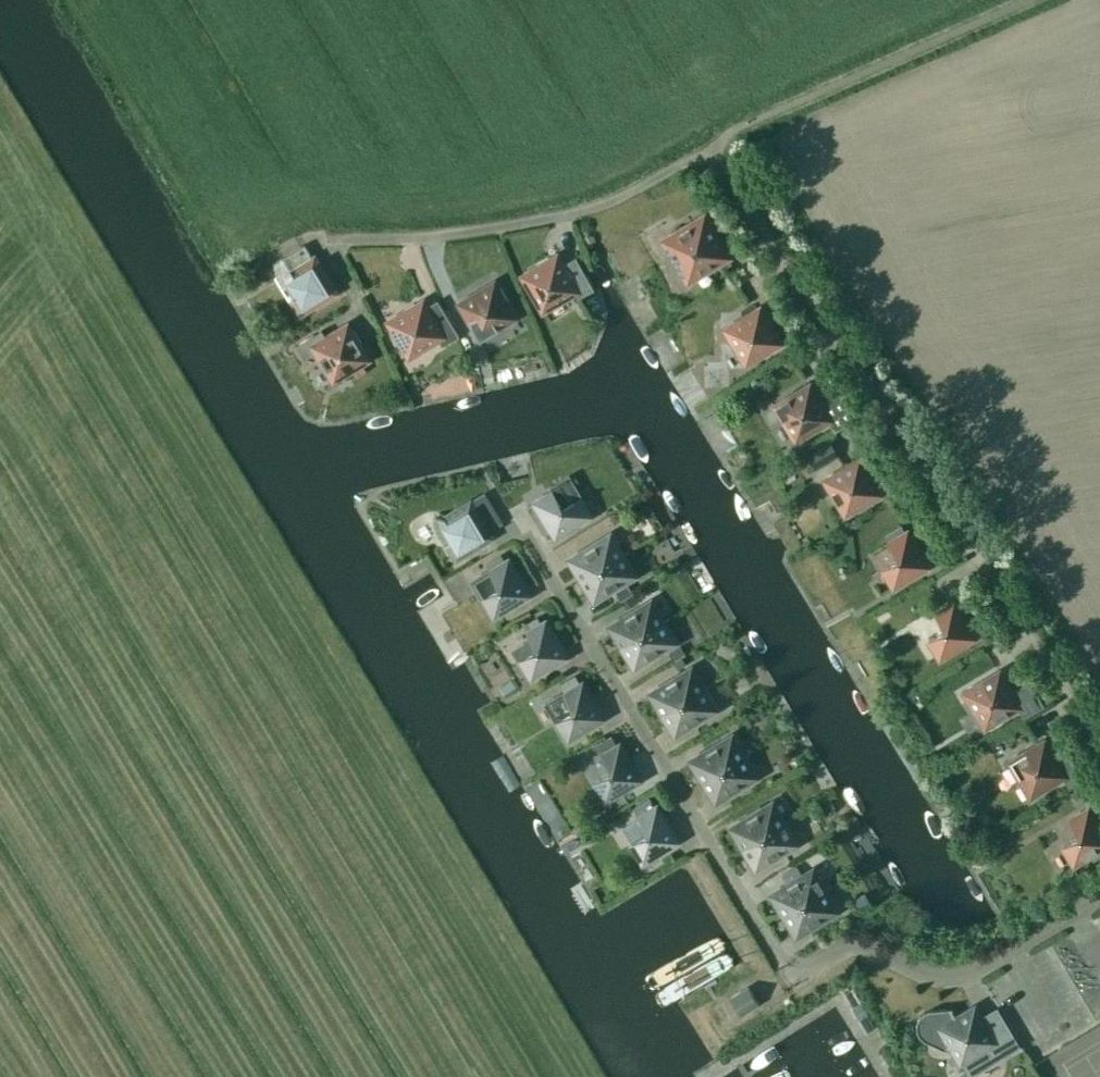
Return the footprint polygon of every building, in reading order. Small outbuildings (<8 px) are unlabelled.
[(687,280),(728,255),(704,215),(663,239),(687,280)] [(312,255),(304,243),(274,262),(276,276),(299,315),(337,292),(314,254),(312,255)] [(573,303),(568,294),(575,289),(578,295),(593,286),(575,256),(562,264),(556,255),(523,275),(548,318),(573,303)] [(480,336),(514,316),(493,282),(460,302),(480,336)] [(436,298),(425,305),(422,300),(389,320),(409,354),(437,337),(441,344),(458,335),(436,298)] [(735,350),(738,348),(746,361),(760,353),(762,355),(774,348),(772,345),(779,341),(759,307),(745,316),(744,313),(722,327),(735,350)] [(347,324),(325,337),(320,328),(294,344),(306,363),(319,355),(324,362),(340,353),(349,368),(354,377),(364,371),(359,362),(367,358),(347,324)] [(709,392),(713,387),(704,380),(710,373),(702,366),(692,379),(709,392)] [(819,407),(808,389),(795,396),(794,394),(777,404),(787,422),(789,420),(797,433),(809,426),(810,429),(820,423),(819,420),(824,417),(829,426),(846,416),(835,398),(819,407)] [(837,455),(828,439),(804,452),(814,469),(837,455)] [(879,492),(858,459),(841,469),(850,485),(834,494),(845,512),(859,504),(861,506),(873,499),(872,496),(879,492)] [(581,501),(578,496),(562,506),(553,490),(535,501),(555,534),(589,514),(587,512),(594,507),(588,497),(581,501)] [(445,514),(450,522),(453,538),(445,543),(455,559),(493,536),(485,522),(497,515),(484,492),(471,500),(470,499),(445,514)] [(882,567),(893,585),(927,565),(907,531),(889,542),(898,557),(882,567)] [(582,578),(622,554),(610,533),(569,558),(582,578)] [(634,574),(622,554),(582,578),(594,598),(634,574)] [(507,560),(489,571),(499,586),(483,596),(494,614),(508,605),(510,607),(522,600),(521,597),(528,593),(507,560)] [(615,590),(621,600),(632,593),(626,583),(615,590)] [(632,593),(621,600),(626,609),(640,601),(634,592),(632,593)] [(622,645),(662,621),(650,601),(610,625),(622,645)] [(973,636),(953,602),(935,613),(944,629),(929,638),(939,656),(973,636)] [(531,675),(565,655),(544,621),(527,632),(536,648),(520,657),(531,675)] [(662,621),(622,645),(634,665),(674,641),(662,621)] [(989,627),(981,632),(987,643),(991,640),(995,638),(989,627)] [(1001,649),(995,638),(991,640),(985,644),(991,655),(1001,649)] [(512,640),(501,647),(517,672),(525,667),(517,655),(520,652),(512,640)] [(669,652),(674,660),(681,655),(684,653),(680,645),(669,652)] [(685,663),(681,655),(674,660),(673,660),(677,667),(685,663)] [(650,692),(663,712),(703,688),(691,668),(650,692)] [(974,707),(985,725),(1018,705),(998,672),(980,682),(990,698),(974,707)] [(510,678),(499,685),(504,692),(515,686),(510,678)] [(568,737),(602,716),(581,683),(564,694),(573,709),(557,719),(568,737)] [(703,688),(663,712),(675,732),(715,708),(703,688)] [(639,778),(619,744),(617,745),(610,734),(594,744),(601,755),(610,771),(594,780),(605,798),(639,778)] [(691,759),(703,779),(743,755),(731,735),(691,759)] [(1055,760),(1044,741),(1010,761),(1030,794),(1061,776),(1067,786),(1084,776),(1070,751),(1055,760)] [(743,755),(703,779),(715,799),(755,775),(743,755)] [(1076,789),(1085,805),(1067,817),(1078,835),(1060,846),(1072,868),(1099,851),(1099,822),(1093,811),(1099,807),(1099,796),(1090,780),(1076,789)] [(828,796),(821,800),(827,810),(834,806),(828,796)] [(731,826),(744,846),(784,822),(772,802),(731,826)] [(676,839),(656,806),(638,817),(638,818),(624,827),(633,841),(632,842),(642,860),(676,839)] [(784,822),(744,846),(756,866),(796,842),(784,822)] [(781,874),(787,884),(772,893),(784,913),(824,889),(812,869),(802,875),(796,865),(781,874)] [(836,909),(824,889),(784,913),(796,933),(836,909)] [(865,892),(849,900),(856,914),(872,905),(865,892)] [(741,1012),(758,1001),(748,986),(731,997),(741,1012)] [(853,986),(844,991),(867,1031),(876,1025),(853,986)] [(979,1015),(974,1006),(955,1018),(949,1007),(928,1008),(926,1009),(923,1010),(919,1013),(917,1016),(915,1019),(915,1023),(915,1029),(917,1032),(919,1036),(923,1038),(942,1047),(950,1043),(960,1060),(969,1075),(1019,1046),(995,1006),(979,1015)]
